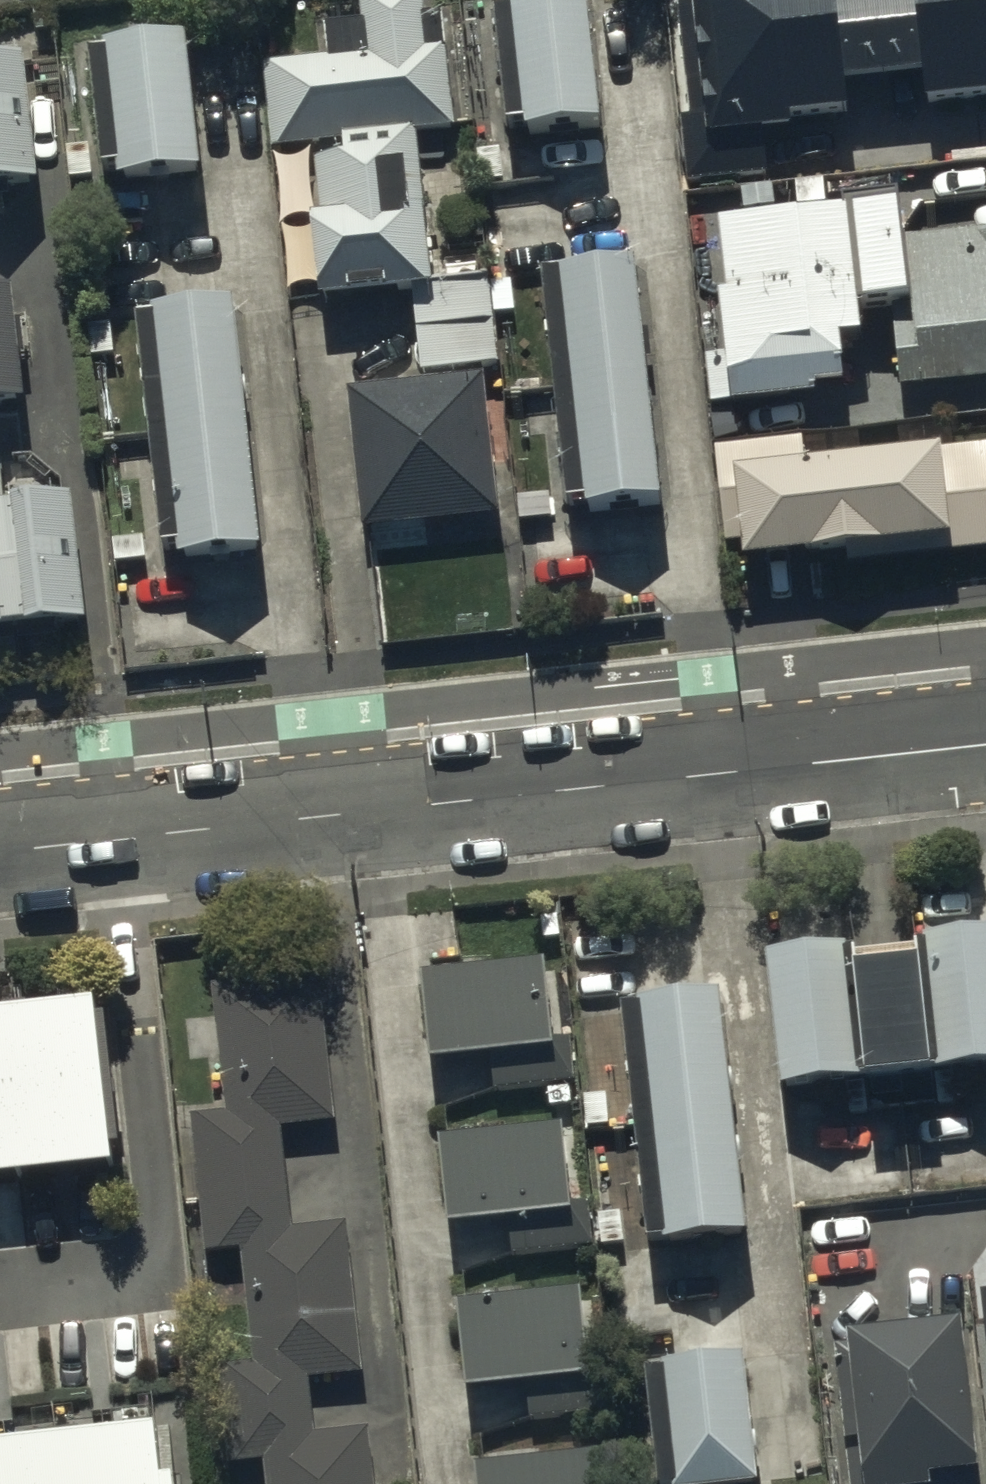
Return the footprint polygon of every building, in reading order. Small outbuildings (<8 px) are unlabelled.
[(266,63),(276,144),(348,135),(422,127),(457,123),(447,42),(431,44),(426,0),(365,0),(370,51),(266,63)] [(499,7),(512,128),(606,118),(593,0),(566,0),(499,7)] [(705,111),(680,114),(688,180),(771,171),(765,120),(844,111),(839,71),(920,62),(924,102),(985,95),(985,0),(692,0),(705,111)] [(196,30),(98,39),(109,156),(122,155),(123,172),(208,165),(196,30)] [(0,57),(0,183),(43,179),(31,54),(0,57)] [(422,127),(348,135),(350,149),(317,153),(324,207),(313,208),(324,296),(418,284),(441,282),(422,127)] [(708,351),(712,401),(822,391),(821,379),(849,377),(847,353),(849,353),(847,330),(867,328),(855,199),(824,202),(823,182),(791,184),(793,205),(726,212),(732,285),(724,286),(730,349),(708,351)] [(912,237),(918,303),(902,304),(909,382),(985,375),(985,229),(912,237)] [(646,257),(550,266),(573,511),(669,502),(646,257)] [(441,282),(418,284),(426,369),(502,362),(494,277),(441,282)] [(0,287),(0,403),(27,401),(17,285),(0,287)] [(239,298),(145,307),(168,554),(263,545),(239,298)] [(489,371),(354,383),(368,524),(502,511),(489,371)] [(728,538),(745,536),(747,552),(847,542),(849,557),(985,543),(985,475),(983,443),(946,447),(945,441),(808,455),(806,435),(718,444),(728,538)] [(77,495),(0,503),(0,628),(92,618),(77,495)] [(928,931),(929,951),(942,1065),(985,1061),(985,925),(928,931)] [(856,941),(770,950),(785,1082),(871,1073),(858,959),(856,941)] [(929,951),(858,959),(871,1073),(942,1065),(929,951)] [(550,955),(425,968),(434,1056),(491,1050),(560,1043),(550,955)] [(217,983),(230,1108),(194,1113),(209,1246),(243,1243),(254,1357),(217,1364),(231,1461),(266,1456),(269,1483),(380,1483),(372,1425),(318,1431),(312,1375),(368,1367),(352,1217),(295,1223),(284,1124),(340,1118),(323,971),(217,983)] [(727,991),(629,1001),(654,1237),(752,1227),(727,991)] [(0,1005),(0,1171),(120,1158),(102,993),(0,1005)] [(560,1043),(491,1050),(496,1091),(578,1083),(574,1041),(560,1043)] [(567,1119),(442,1132),(451,1218),(510,1212),(576,1205),(567,1119)] [(576,1205),(510,1212),(515,1255),(598,1247),(594,1203),(576,1205)] [(588,1287),(460,1300),(470,1387),(597,1373),(588,1287)] [(855,1326),(862,1398),(845,1399),(853,1483),(978,1483),(962,1316),(855,1326)] [(651,1364),(664,1483),(763,1483),(749,1354),(651,1364)] [(0,1434),(0,1483),(185,1483),(184,1468),(166,1470),(160,1417),(0,1434)] [(478,1462),(480,1483),(609,1483),(605,1448),(478,1462)]
